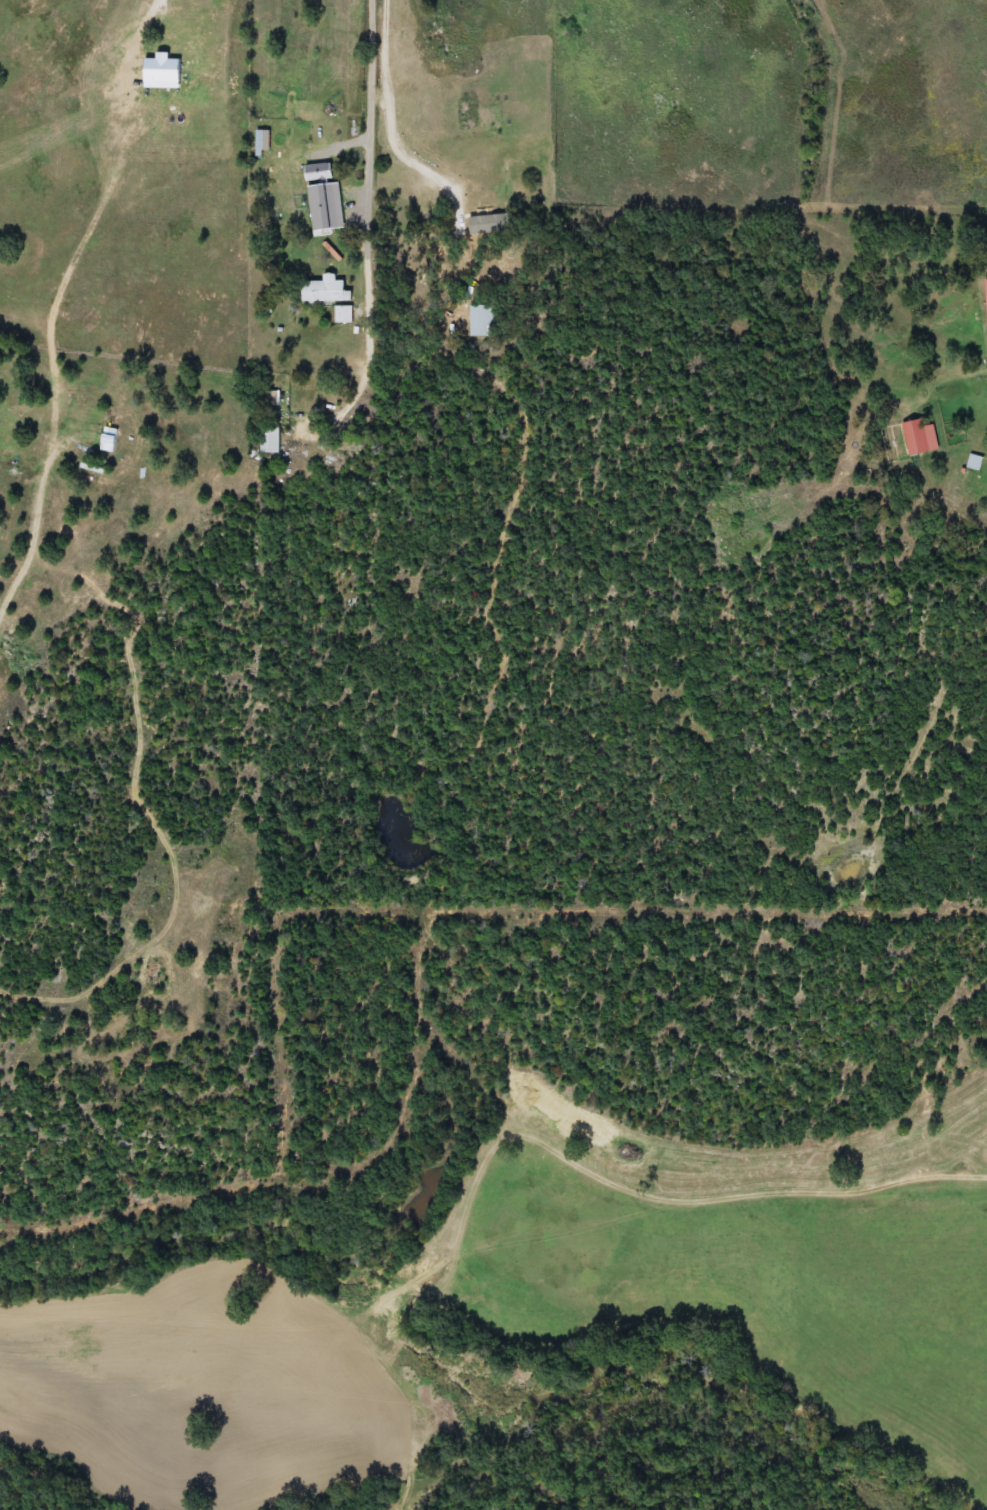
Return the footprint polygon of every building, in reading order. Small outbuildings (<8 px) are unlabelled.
[(257,156),(257,130),(267,130),(267,156),(257,156)] [(470,235),(469,217),(511,215),(512,232),(470,235)] [(305,281),(327,281),(327,275),(339,275),(339,281),(347,281),(347,299),(305,300),(305,281)] [(471,305),(490,305),(490,336),(471,336),(471,305)] [(352,307),(352,322),(338,322),(338,307),(352,307)] [(902,430),(923,427),(925,438),(935,436),(937,450),(906,455),(902,430)] [(119,429),(119,452),(105,452),(105,429),(119,429)] [(263,453),(263,431),(283,431),(283,453),(263,453)]
